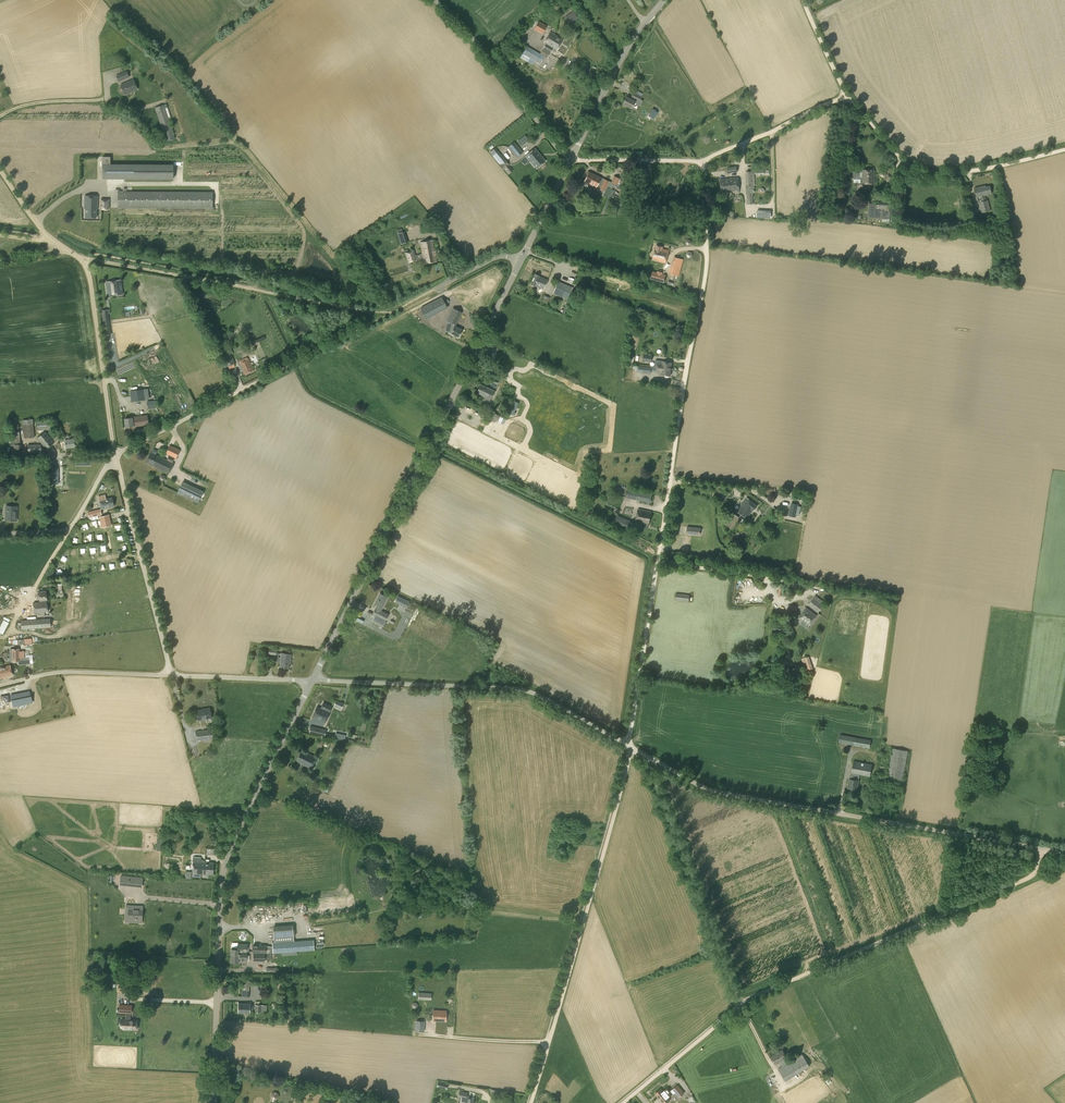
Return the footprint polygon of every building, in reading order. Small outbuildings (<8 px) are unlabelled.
[(570,25),(578,19),(573,11),(565,17),(570,25)] [(542,34),(547,26),(538,21),(534,29),(542,34)] [(546,44),(543,48),(551,52),(553,48),(557,50),(563,39),(555,35),(550,31),(543,43),(546,44)] [(547,58),(551,52),(543,48),(540,53),(527,46),(522,54),(539,64),(543,57),(547,58)] [(119,82),(129,77),(126,71),(116,75),(119,82)] [(124,95),(137,89),(133,79),(120,85),(124,95)] [(640,99),(641,97),(633,93),(630,99),(626,97),(623,103),(631,107),(634,102),(640,106),(643,101),(640,99)] [(166,141),(175,138),(165,108),(164,104),(155,107),(166,141)] [(653,119),(658,112),(653,109),(648,115),(653,119)] [(521,146),(528,140),(525,136),(518,142),(521,146)] [(516,157),(523,152),(514,142),(508,147),(516,157)] [(536,168),(545,161),(534,148),(525,155),(536,168)] [(110,164),(110,156),(102,156),(102,179),(173,179),(173,164),(110,164)] [(502,170),(509,165),(505,160),(498,165),(502,170)] [(875,183),(875,169),(862,170),(862,172),(861,172),(861,171),(853,171),(853,178),(862,178),(862,183),(875,183)] [(583,182),(606,192),(604,196),(607,198),(608,196),(611,197),(614,190),(612,189),(614,184),(617,186),(620,179),(614,176),(611,182),(588,171),(583,182)] [(726,184),(727,191),(739,190),(738,177),(729,178),(729,182),(729,184),(726,184)] [(722,192),(727,191),(726,184),(729,184),(729,182),(729,178),(721,179),(722,192)] [(986,185),(975,188),(978,202),(979,202),(982,212),(990,210),(988,200),(986,200),(984,195),(991,193),(990,185),(986,186),(986,185)] [(213,192),(126,191),(126,188),(123,188),(123,191),(118,191),(118,208),(213,209),(213,192)] [(97,209),(98,196),(84,195),(84,208),(85,208),(85,217),(96,217),(96,209),(97,209)] [(109,199),(101,199),(100,207),(109,207),(109,199)] [(889,210),(889,202),(878,201),(878,204),(870,203),(869,217),(889,218),(890,210),(889,210)] [(771,210),(757,210),(757,217),(771,218),(771,210)] [(401,244),(408,242),(404,231),(398,233),(401,244)] [(437,261),(432,240),(420,242),(422,253),(415,255),(414,250),(405,253),(408,262),(410,262),(415,260),(417,259),(423,258),(424,264),(437,261)] [(663,249),(663,246),(657,244),(656,248),(655,248),(653,257),(656,258),(656,259),(666,262),(669,250),(663,249)] [(679,275),(683,259),(674,257),(670,273),(679,275)] [(653,271),(650,279),(664,283),(666,275),(662,274),(663,272),(657,271),(657,272),(653,271)] [(543,289),(546,279),(538,275),(534,273),(530,284),(534,285),(543,289)] [(108,296),(123,294),(121,280),(105,282),(108,296)] [(568,299),(573,287),(558,281),(553,293),(568,299)] [(426,319),(437,313),(431,302),(420,308),(426,319)] [(447,320),(445,330),(451,333),(451,332),(458,336),(461,329),(454,326),(461,312),(453,308),(447,320)] [(227,367),(235,363),(229,350),(221,353),(227,367)] [(259,362),(256,355),(250,357),(253,364),(259,362)] [(239,362),(244,375),(254,370),(251,365),(251,363),(249,358),(245,359),(245,358),(239,361),(239,362)] [(670,375),(671,367),(667,366),(666,368),(665,367),(664,369),(657,367),(656,371),(661,372),(661,374),(665,374),(664,376),(665,377),(668,378),(668,377),(669,377),(669,375),(670,375)] [(497,385),(499,380),(490,376),(488,381),(497,385)] [(489,402),(494,390),(480,384),(477,392),(484,395),(482,399),(489,402)] [(143,389),(130,391),(131,401),(145,399),(143,389)] [(518,403),(512,400),(506,414),(511,416),(511,415),(513,415),(518,403)] [(497,418),(499,415),(492,412),(488,419),(495,422),(497,418)] [(126,427),(148,424),(147,415),(124,418),(126,427)] [(24,438),(34,437),(33,419),(23,420),(24,438)] [(38,430),(51,429),(50,420),(37,421),(38,430)] [(46,449),(54,442),(45,431),(37,438),(46,449)] [(12,439),(10,439),(11,444),(20,444),(20,435),(11,435),(12,439)] [(71,439),(71,435),(67,436),(67,439),(65,439),(66,447),(75,446),(74,438),(71,439)] [(28,453),(41,452),(41,444),(28,444),(28,453)] [(176,458),(180,450),(170,445),(166,453),(176,458)] [(168,455),(167,460),(151,452),(146,461),(155,466),(169,473),(173,462),(172,462),(174,458),(168,455)] [(197,502),(203,491),(182,482),(177,493),(197,502)] [(637,499),(650,502),(653,492),(652,492),(639,489),(637,499)] [(106,499),(105,494),(98,496),(101,508),(114,505),(112,497),(106,499)] [(754,510),(758,505),(747,497),(741,504),(742,504),(737,511),(747,518),(753,510),(754,510)] [(795,517),(798,504),(791,503),(788,515),(795,517)] [(16,520),(17,506),(12,506),(12,507),(8,507),(7,514),(6,514),(5,519),(16,520)] [(89,517),(101,514),(100,508),(87,511),(89,517)] [(649,523),(651,511),(638,509),(636,520),(649,523)] [(730,528),(738,517),(733,513),(725,524),(730,528)] [(105,527),(112,525),(109,514),(99,517),(101,523),(103,522),(105,527)] [(632,521),(616,514),(613,523),(616,524),(628,529),(632,521)] [(385,620),(388,614),(381,610),(387,597),(380,593),(375,603),(378,604),(373,614),(385,620)] [(689,602),(689,594),(676,593),(675,600),(689,602)] [(398,595),(395,602),(406,608),(409,601),(398,595)] [(815,608),(819,603),(813,598),(809,604),(815,608)] [(35,613),(48,611),(47,601),(33,603),(35,613)] [(804,621),(811,611),(806,608),(799,617),(804,621)] [(811,611),(804,621),(809,625),(816,615),(811,611)] [(21,629),(51,627),(50,618),(21,620),(21,629)] [(0,627),(0,632),(3,633),(9,622),(4,619),(0,627)] [(19,658),(19,652),(12,652),(12,661),(19,660),(19,664),(30,663),(29,657),(19,658)] [(290,663),(291,654),(281,653),(280,660),(280,667),(288,668),(289,663),(290,663)] [(806,671),(814,668),(809,655),(801,658),(806,671)] [(13,675),(10,664),(0,667),(0,678),(13,675)] [(0,690),(0,693),(1,701),(5,700),(5,703),(13,701),(12,692),(5,693),(5,689),(0,690)] [(34,703),(32,697),(31,692),(13,696),(14,700),(14,701),(15,701),(16,706),(34,703)] [(341,709),(344,703),(336,700),(335,703),(339,704),(338,708),(341,709)] [(325,722),(331,708),(332,706),(323,703),(321,708),(317,706),(312,717),(325,722)] [(198,720),(211,718),(209,708),(196,710),(198,720)] [(324,736),(326,729),(311,726),(309,733),(324,736)] [(196,739),(208,738),(214,737),(213,729),(207,729),(207,730),(195,731),(196,739)] [(902,782),(908,751),(892,748),(887,779),(902,782)] [(308,754),(301,751),(296,760),(303,763),(303,764),(311,768),(316,757),(308,753),(308,754)] [(870,775),(872,764),(853,761),(850,778),(849,778),(848,787),(857,788),(859,779),(858,779),(859,773),(870,775)] [(324,790),(326,786),(316,781),(314,786),(324,790)] [(213,873),(213,862),(201,862),(201,859),(193,858),(192,875),(200,876),(200,873),(213,873)] [(143,877),(121,875),(120,885),(142,887),(143,877)] [(140,905),(128,905),(128,919),(136,919),(136,923),(142,923),(143,909),(139,909),(140,905)] [(274,937),(293,936),(292,924),(273,926),(274,937)] [(273,953),(295,951),(294,940),(272,942),(272,946),(273,953)] [(248,950),(248,944),(238,944),(238,942),(232,942),(232,944),(232,947),(232,949),(231,949),(231,951),(246,951),(246,950),(248,950)] [(266,952),(273,953),(272,946),(266,946),(266,945),(253,944),(252,952),(263,952),(265,952),(266,952)] [(246,951),(231,951),(231,961),(239,961),(246,961),(246,951)] [(265,961),(265,952),(263,952),(253,952),(253,961),(265,961)] [(252,1010),(253,1005),(250,1005),(250,1003),(239,1003),(238,1012),(250,1012),(250,1010),(252,1010)] [(132,1005),(119,1004),(119,1012),(126,1012),(126,1019),(122,1019),(122,1027),(129,1027),(129,1029),(137,1029),(137,1020),(130,1019),(130,1012),(131,1013),(132,1005)] [(446,1021),(446,1011),(433,1010),(432,1020),(446,1021)] [(413,1021),(413,1031),(425,1031),(425,1021),(413,1021)] [(787,1064),(784,1059),(787,1057),(783,1049),(771,1056),(776,1064),(779,1061),(782,1066),(779,1068),(786,1080),(809,1066),(802,1054),(787,1064)] [(446,1089),(448,1084),(438,1081),(437,1087),(446,1089)] [(679,1097),(684,1093),(678,1085),(672,1089),(679,1097)] [(667,1087),(663,1091),(661,1089),(655,1093),(663,1102),(666,1102),(670,1100),(668,1097),(672,1094),(667,1087)] [(474,1097),(467,1096),(468,1093),(460,1091),(459,1095),(462,1096),(460,1102),(473,1102),(474,1097)] [(270,1096),(271,1097),(271,1098),(272,1099),(273,1099),(273,1100),(274,1100),(275,1100),(276,1100),(276,1099),(277,1099),(278,1099),(278,1098),(278,1097),(279,1097),(279,1096),(279,1095),(279,1094),(278,1094),(278,1093),(277,1093),(277,1092),(276,1092),(275,1092),(274,1092),(273,1092),(272,1092),(272,1093),(271,1093),(271,1094),(271,1095),(270,1095),(270,1096)]
